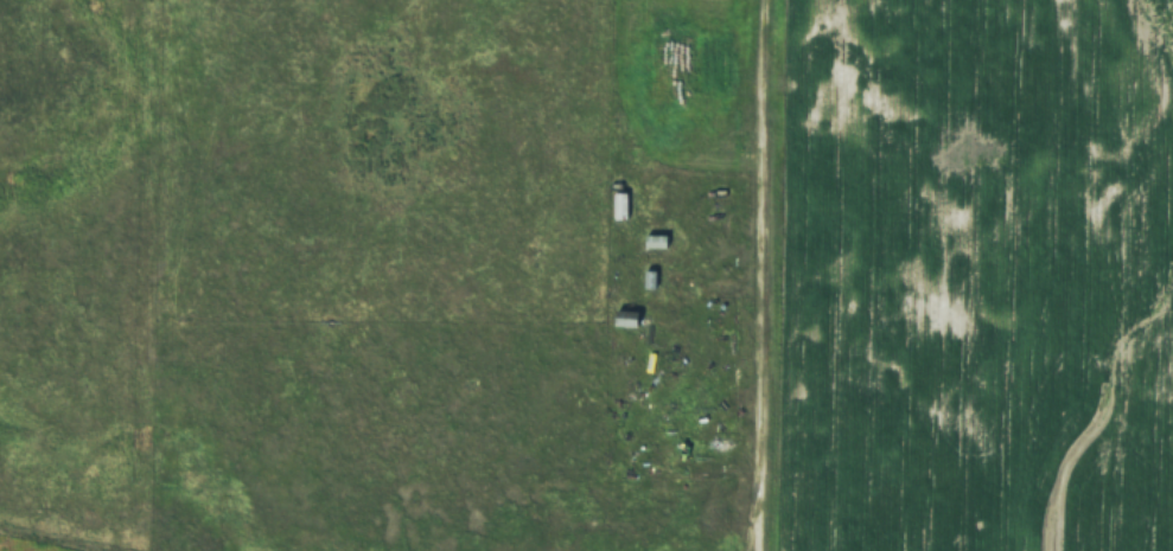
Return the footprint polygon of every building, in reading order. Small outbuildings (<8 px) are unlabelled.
[(613,222),(626,222),(626,194),(613,194),(613,222)] [(665,251),(665,237),(643,237),(643,251),(665,251)] [(654,273),(644,273),(643,290),(654,291),(654,273)] [(635,329),(636,313),(612,312),(612,328),(635,329)]
